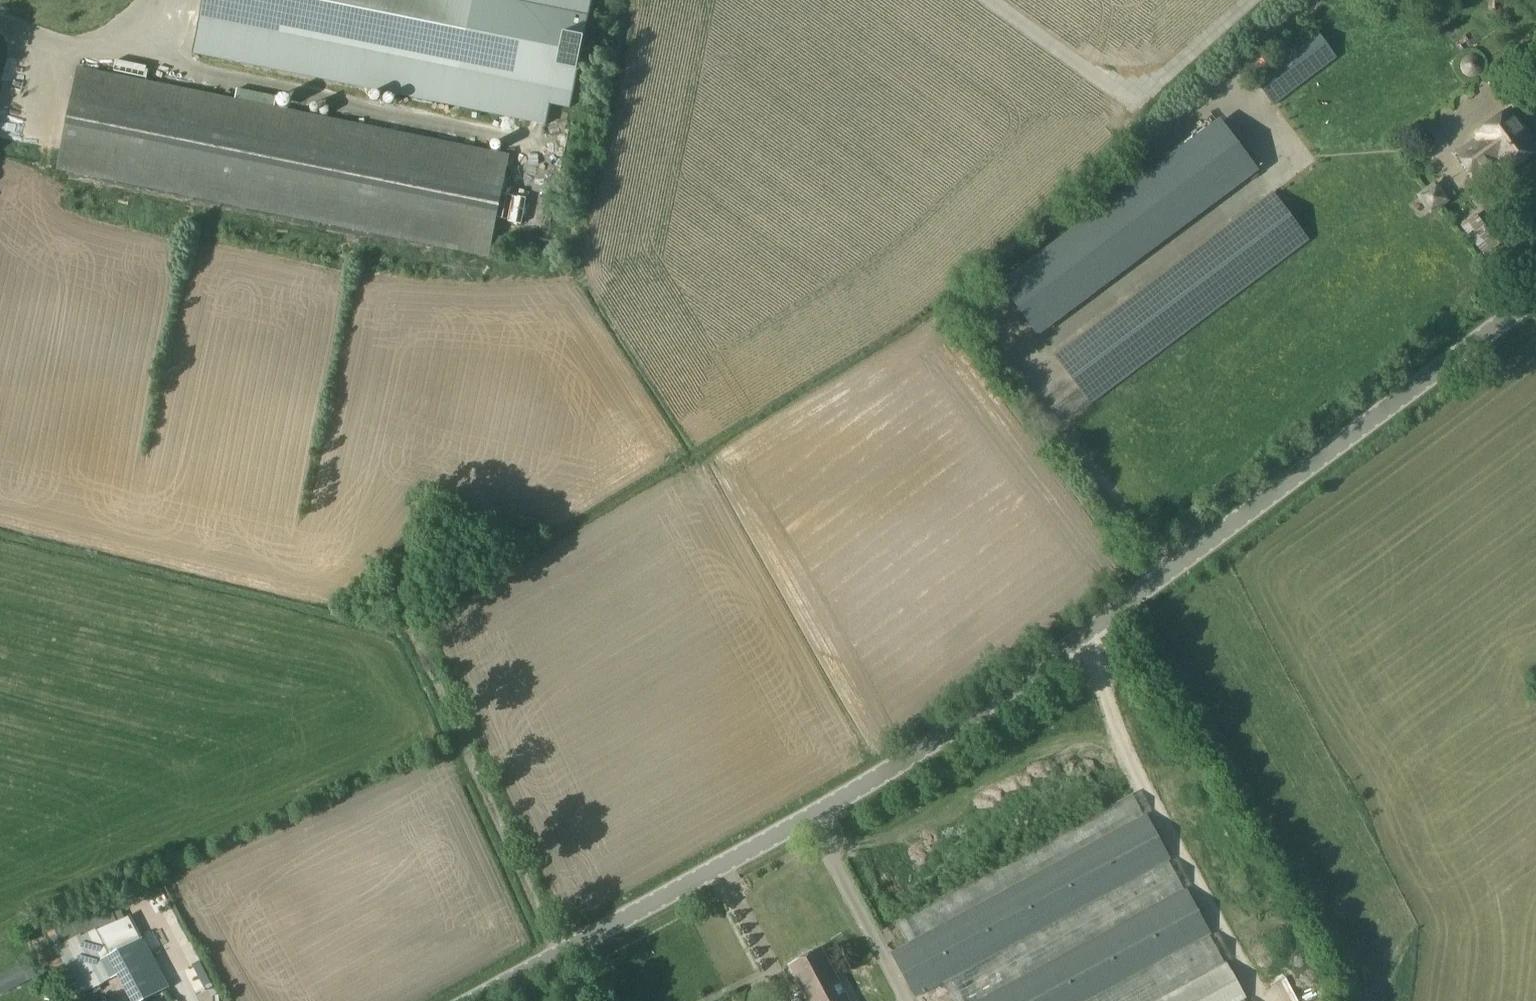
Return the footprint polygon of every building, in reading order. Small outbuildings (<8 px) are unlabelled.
[(193,54),(546,125),(550,105),(570,109),(592,0),(204,0),(193,54)] [(1316,27),(1251,76),(1273,107),(1337,59),(1316,27)] [(492,256),(512,157),(502,155),(502,156),(276,111),(278,99),(240,91),(237,103),(80,72),(61,169),(483,253),(482,254),(492,256)] [(1535,151),(1535,146),(1510,111),(1478,135),(1480,138),(1458,155),(1476,179),(1498,162),(1506,173),(1535,151)] [(1038,338),(1260,172),(1220,119),(998,286),(1038,338)] [(1091,406),(1310,242),(1272,192),(1054,356),(1091,406)] [(942,981),(953,1000),(979,1000),(1185,890),(1167,860),(1169,859),(1147,818),(1145,819),(1133,798),(899,925),(911,946),(893,955),(915,995),(942,981)] [(1187,889),(1185,890),(979,1000),(1089,1000),(1209,936),(1212,935),(1187,889)] [(94,932),(81,907),(50,923),(62,946),(59,948),(80,997),(98,988),(118,977),(130,1000),(146,1000),(170,988),(143,938),(142,939),(130,915),(117,921),(117,922),(94,932)] [(1243,1000),(1247,998),(1227,963),(1225,964),(1209,936),(1089,1000),(1243,1000)] [(822,949),(789,966),(808,1000),(849,1000),(822,949)] [(37,978),(29,961),(0,977),(0,996),(37,978)] [(193,966),(204,987),(211,984),(200,963),(193,966)]
